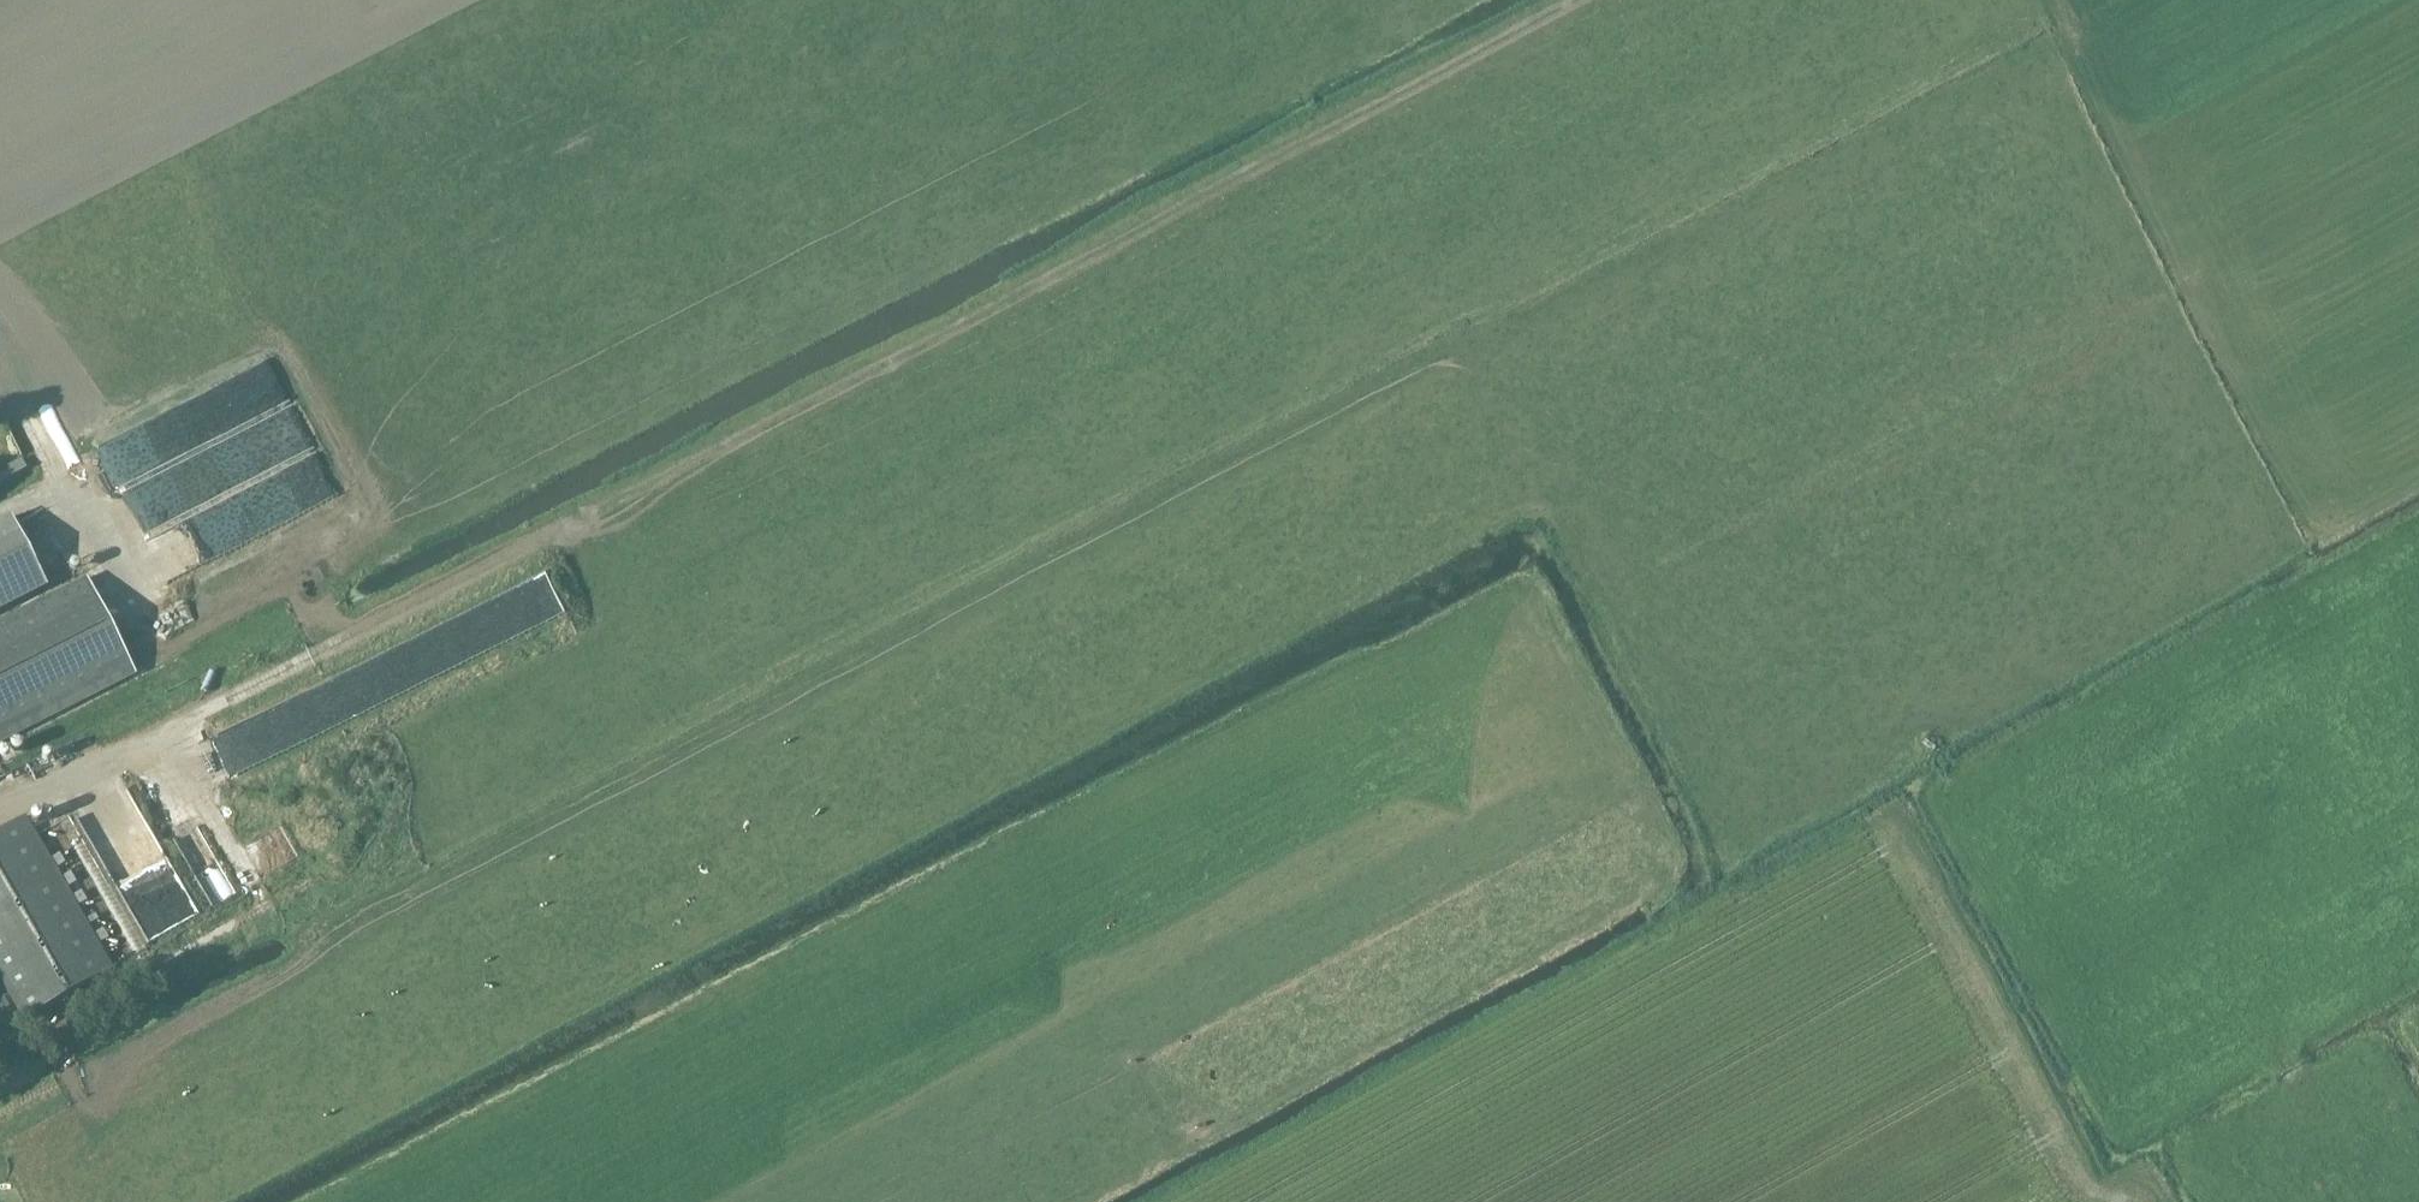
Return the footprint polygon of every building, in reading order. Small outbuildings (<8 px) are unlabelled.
[(200,423),(254,398),(243,374),(155,414),(163,432),(156,435),(161,445),(201,427),(200,423)] [(196,559),(299,515),(277,463),(287,459),(272,426),(93,502),(112,546),(178,518),(196,559)] [(47,585),(12,516),(0,522),(0,609),(47,585)] [(86,576),(0,621),(0,742),(12,736),(10,733),(134,669),(86,576)] [(246,745),(235,722),(204,737),(211,751),(198,757),(209,778),(230,767),(225,755),(246,745)] [(194,846),(144,768),(128,779),(179,857),(194,846)] [(29,1017),(113,967),(26,816),(0,831),(0,980),(7,992),(22,1021),(28,1018),(29,1017)] [(93,874),(134,939),(178,912),(140,850),(110,869),(108,865),(93,874)] [(203,871),(210,868),(203,853),(180,863),(192,890),(209,883),(203,871)]
